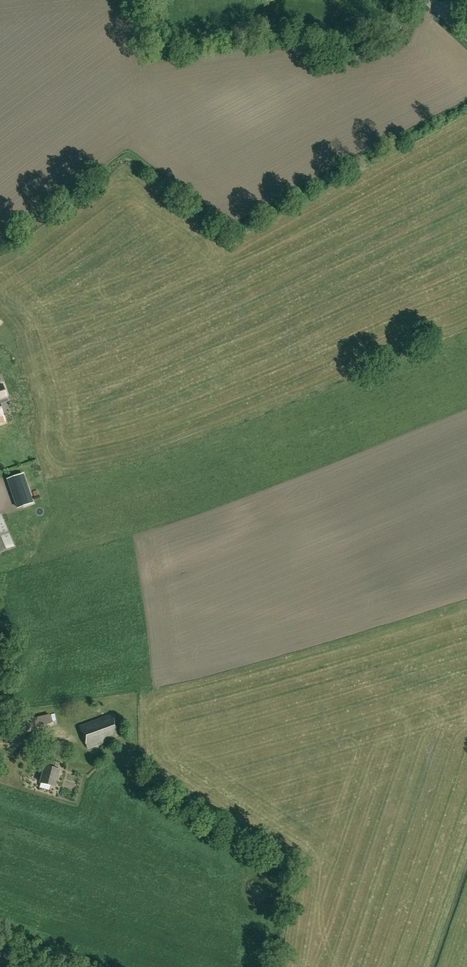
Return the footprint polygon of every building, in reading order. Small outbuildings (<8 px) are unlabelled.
[(23,474),(7,479),(17,508),(33,503),(23,474)] [(4,549),(2,543),(10,540),(0,517),(0,550),(4,549)] [(87,748),(120,736),(112,714),(79,726),(87,748)] [(57,769),(59,763),(52,761),(50,767),(45,766),(41,783),(54,786),(59,769),(57,769)]
